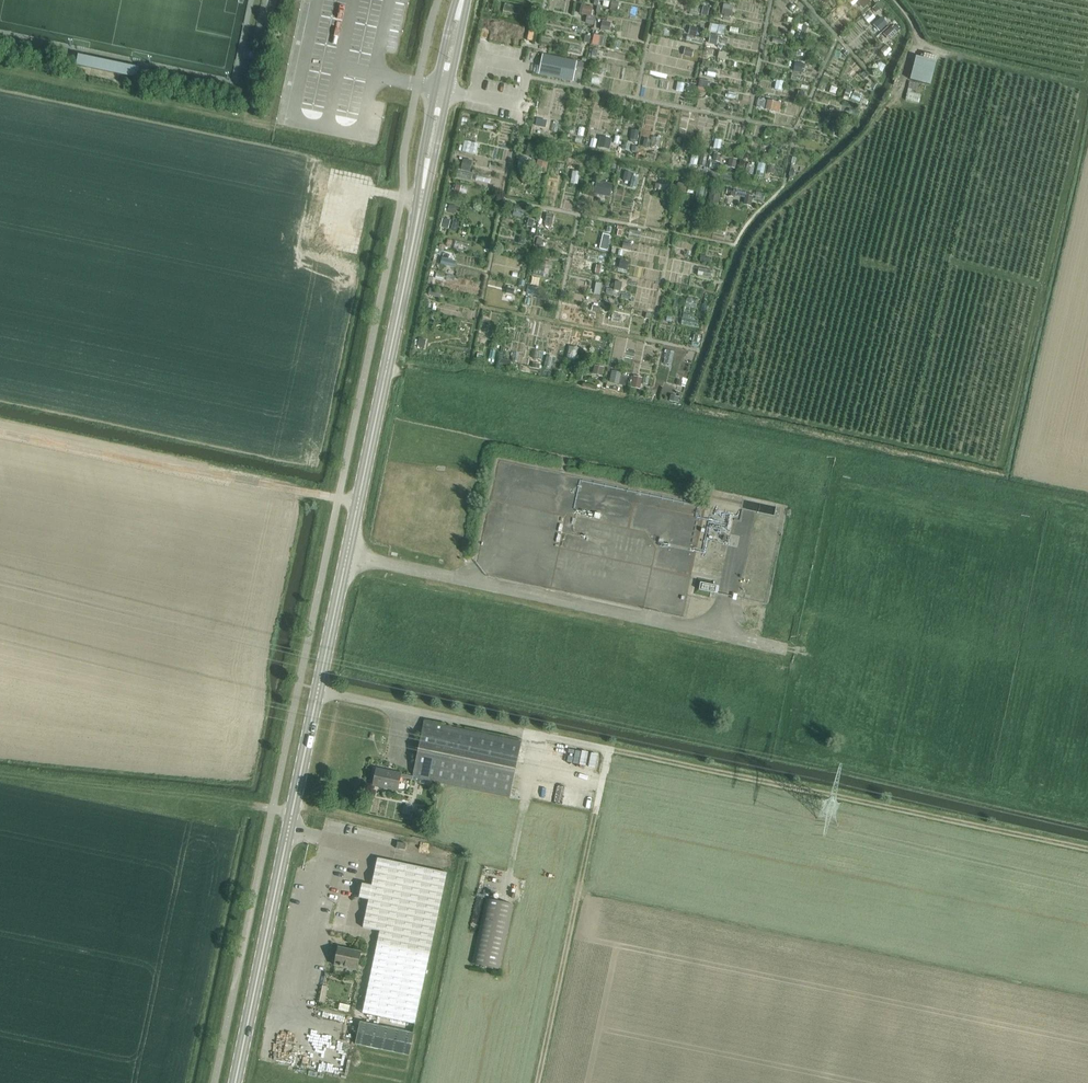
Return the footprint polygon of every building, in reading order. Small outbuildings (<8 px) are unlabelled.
[(77,66),(137,79),(139,68),(79,56),(77,66)] [(538,75),(573,83),(574,80),(580,81),(583,69),(576,68),(577,63),(542,56),(538,75)] [(916,94),(919,81),(931,85),(937,61),(916,56),(911,79),(905,101),(919,104),(921,95),(916,94)] [(442,257),(440,266),(448,268),(450,259),(442,257)] [(633,376),(631,387),(640,389),(642,378),(633,376)] [(671,395),(669,401),(678,403),(680,397),(671,395)] [(700,583),(699,590),(717,594),(719,587),(700,583)] [(373,786),(398,791),(401,778),(412,781),(412,779),(424,782),(510,799),(521,743),(423,723),(413,776),(402,774),(376,769),(373,786)] [(406,847),(407,844),(398,842),(397,849),(406,851),(406,847)] [(414,1024),(446,874),(377,859),(371,887),(361,884),(358,899),(369,901),(363,928),(379,932),(362,1013),(414,1024)] [(471,964),(500,970),(514,905),(485,899),(471,964)] [(335,966),(357,971),(361,953),(339,948),(335,966)] [(339,1004),(338,1012),(349,1014),(350,1006),(339,1004)] [(360,1023),(355,1044),(409,1056),(414,1034),(360,1023)]
